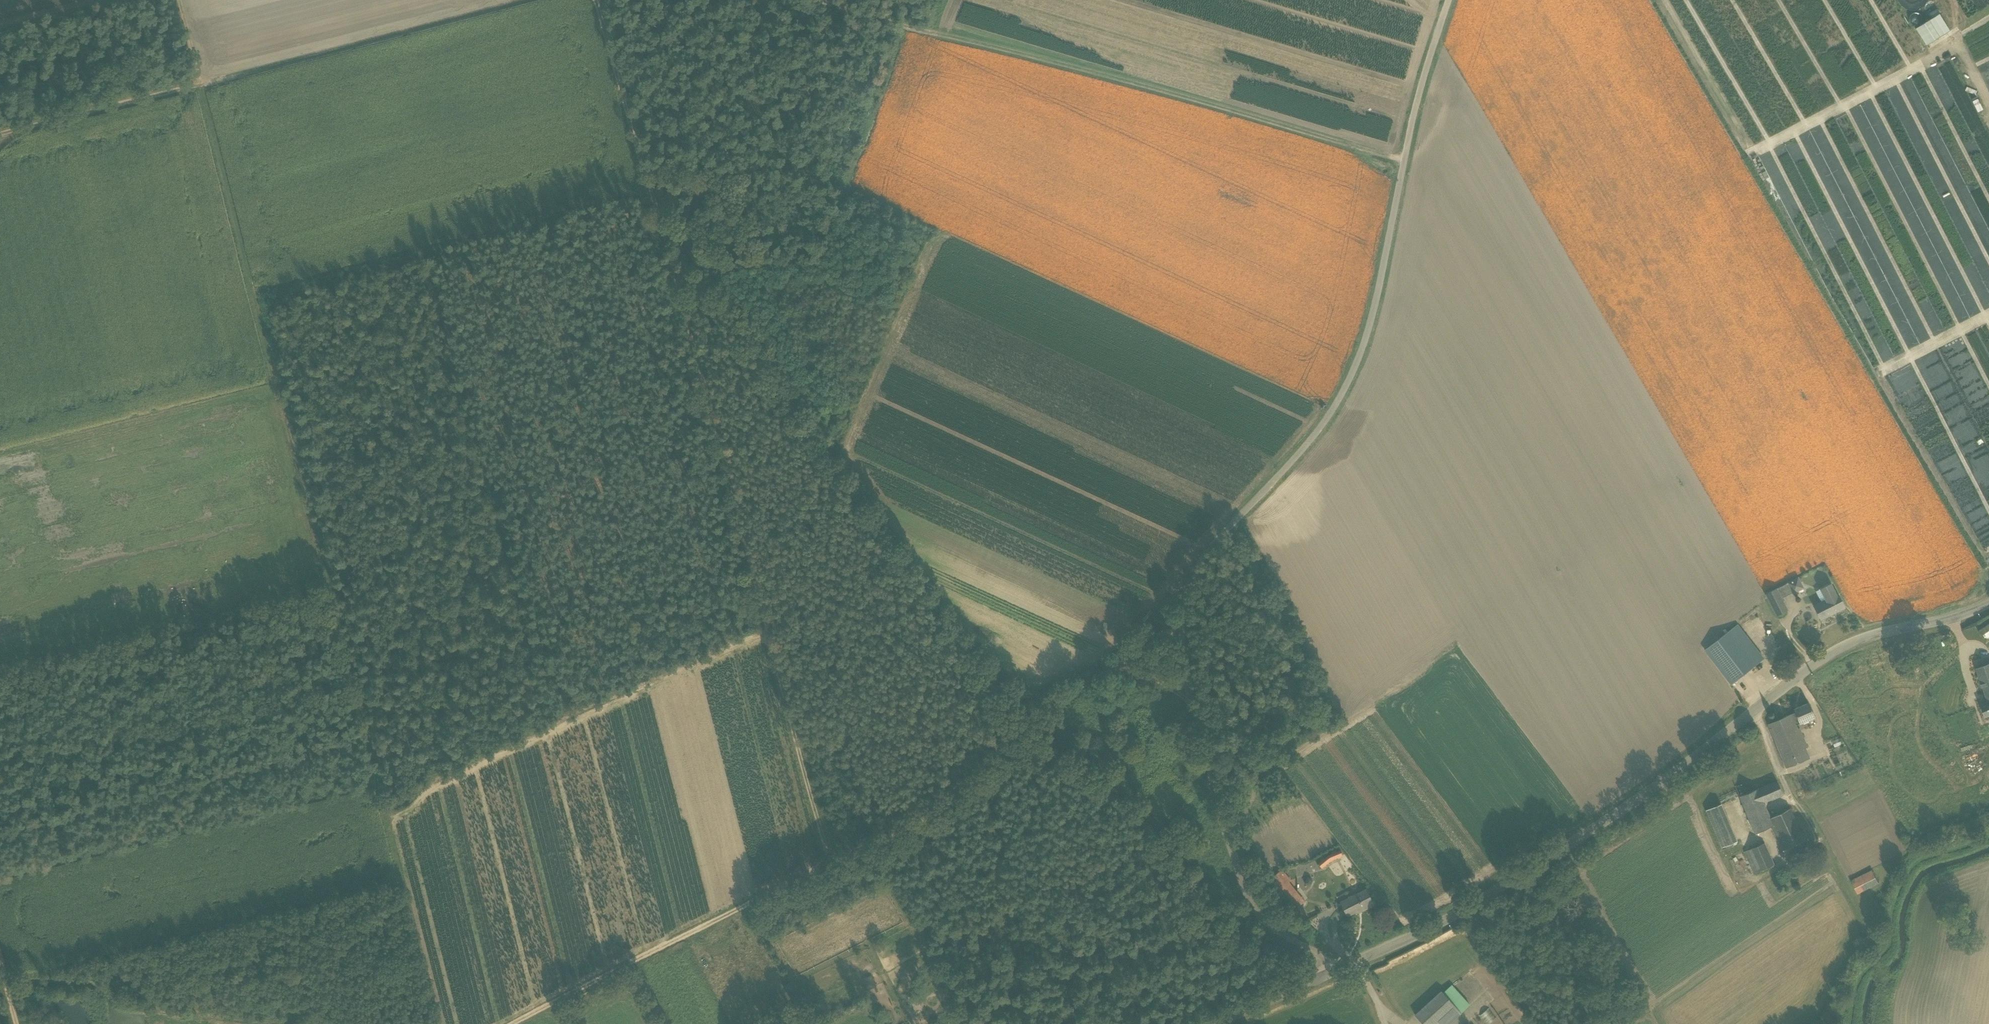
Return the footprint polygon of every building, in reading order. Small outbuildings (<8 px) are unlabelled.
[(1898,2),(1900,5),(1902,7),(1905,9),(1907,11),(1910,12),(1913,12),(1916,12),(1920,10),(1922,9),(1925,7),(1927,4),(1928,2),(1928,0),(1898,0),(1898,2)] [(1939,13),(1929,19),(1915,28),(1926,45),(1940,36),(1950,30),(1939,13)] [(1886,90),(1875,96),(1923,191),(1934,185),(1915,146),(1923,142),(1921,138),(1923,137),(1918,127),(1913,129),(1907,117),(1901,120),(1886,90)] [(1981,311),(1988,307),(1988,283),(1983,283),(1988,280),(1988,278),(1978,254),(1983,251),(1983,242),(1981,239),(1987,236),(1987,235),(1984,228),(1973,228),(1970,221),(1969,211),(1967,211),(1961,197),(1961,210),(1957,212),(1956,202),(1959,202),(1955,191),(1955,201),(1951,203),(1953,209),(1948,211),(1945,211),(1945,209),(1942,201),(1935,204),(1981,311)] [(1787,582),(1788,583),(1793,593),(1803,588),(1798,577),(1787,582)] [(1820,589),(1825,600),(1814,605),(1821,620),(1845,607),(1838,593),(1836,594),(1831,583),(1820,589)] [(1787,610),(1781,599),(1776,588),(1764,594),(1775,616),(1787,610)] [(1979,628),(1985,640),(1988,638),(1988,623),(1979,628)] [(1755,665),(1729,631),(1705,649),(1731,684),(1755,665)] [(1977,668),(1988,701),(1988,664),(1977,668)] [(1988,716),(1988,701),(1981,703),(1986,717),(1988,716)] [(1797,725),(1815,718),(1808,703),(1793,709),(1795,712),(1768,724),(1787,768),(1810,758),(1807,748),(1808,747),(1800,727),(1798,728),(1797,725)] [(1786,856),(1802,848),(1811,844),(1804,830),(1801,832),(1790,808),(1770,817),(1763,803),(1783,794),(1782,794),(1783,793),(1777,781),(1739,796),(1755,834),(1771,827),(1786,856)] [(1722,848),(1737,842),(1721,804),(1706,810),(1722,848)] [(1765,843),(1744,851),(1754,874),(1775,865),(1765,843)] [(1337,852),(1332,854),(1329,855),(1325,858),(1321,861),(1318,863),(1319,864),(1322,868),(1332,860),(1342,856),(1340,850),(1337,852)] [(1297,912),(1300,909),(1298,907),(1305,901),(1296,890),(1289,882),(1291,880),(1282,869),(1279,871),(1274,875),(1271,871),(1267,875),(1270,878),(1297,912)] [(1879,882),(1873,870),(1851,881),(1858,893),(1879,882)] [(1308,877),(1305,883),(1309,885),(1311,884),(1313,880),(1311,878),(1308,877)] [(1341,902),(1348,916),(1361,909),(1362,910),(1374,905),(1366,890),(1341,902)] [(1442,991),(1415,1015),(1423,1023),(1449,1023),(1461,1013),(1442,991)] [(1497,1018),(1489,1007),(1479,1015),(1486,1023),(1488,1023),(1497,1018)]
